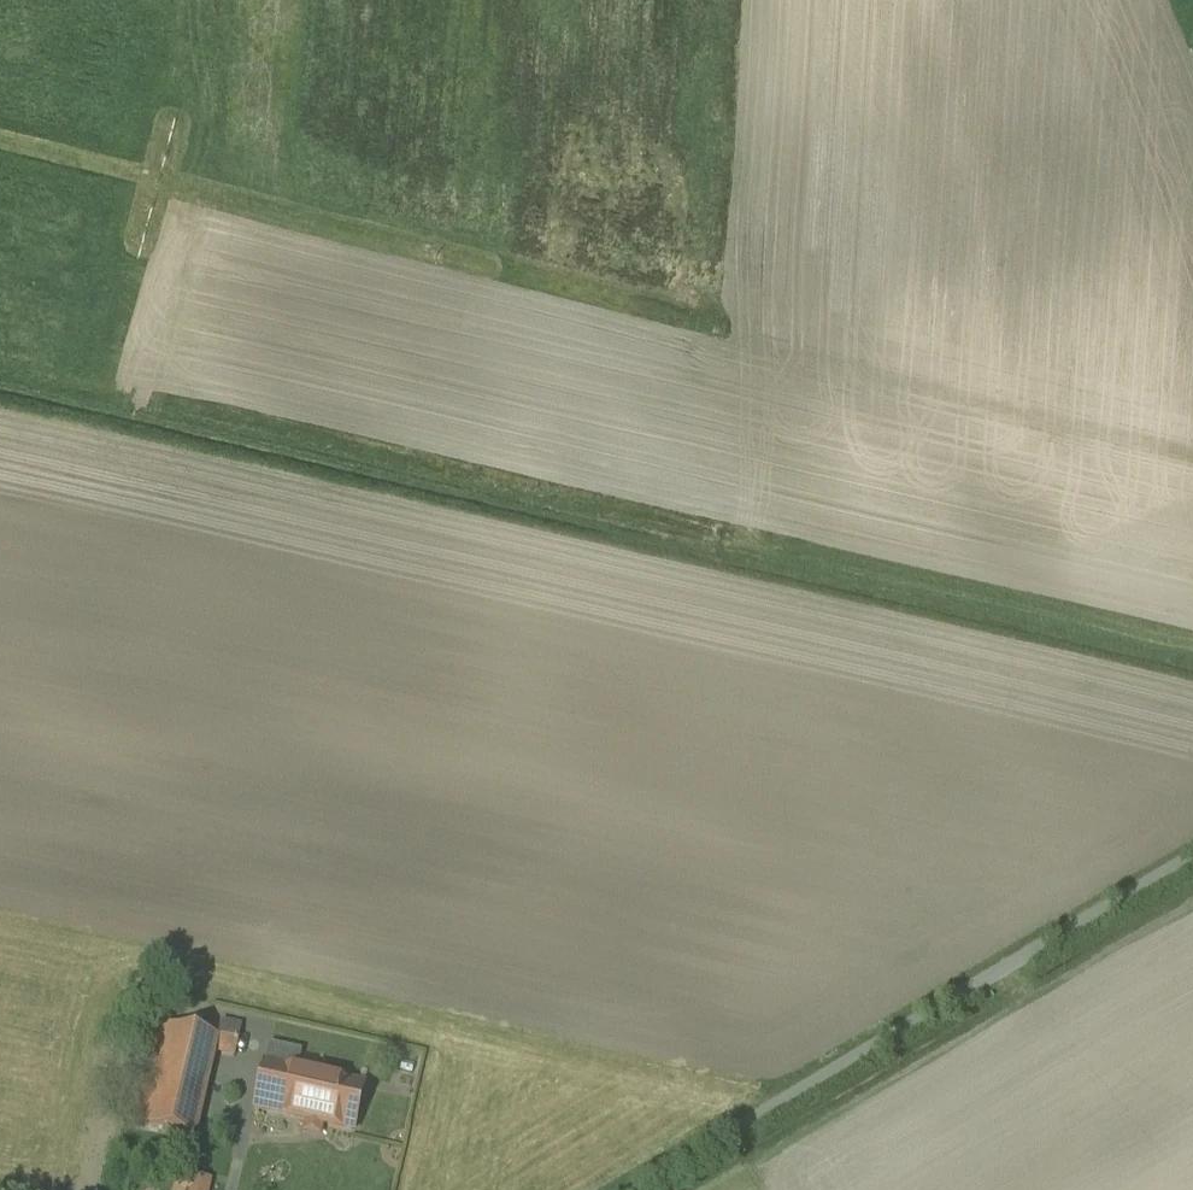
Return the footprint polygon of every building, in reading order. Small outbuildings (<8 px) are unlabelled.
[(241,1026),(221,1022),(217,1038),(219,1039),(215,1054),(234,1058),(241,1026)] [(217,1038),(153,1024),(130,1124),(196,1139),(215,1054),(219,1039),(217,1038)] [(301,1053),(270,1046),(270,1045),(269,1045),(265,1065),(255,1109),(305,1121),(307,1124),(321,1127),(324,1125),(353,1132),(363,1087),(297,1072),(301,1053)] [(195,1177),(193,1184),(192,1189),(208,1189),(210,1180),(195,1177)] [(176,1179),(173,1189),(192,1189),(193,1184),(176,1179)]
